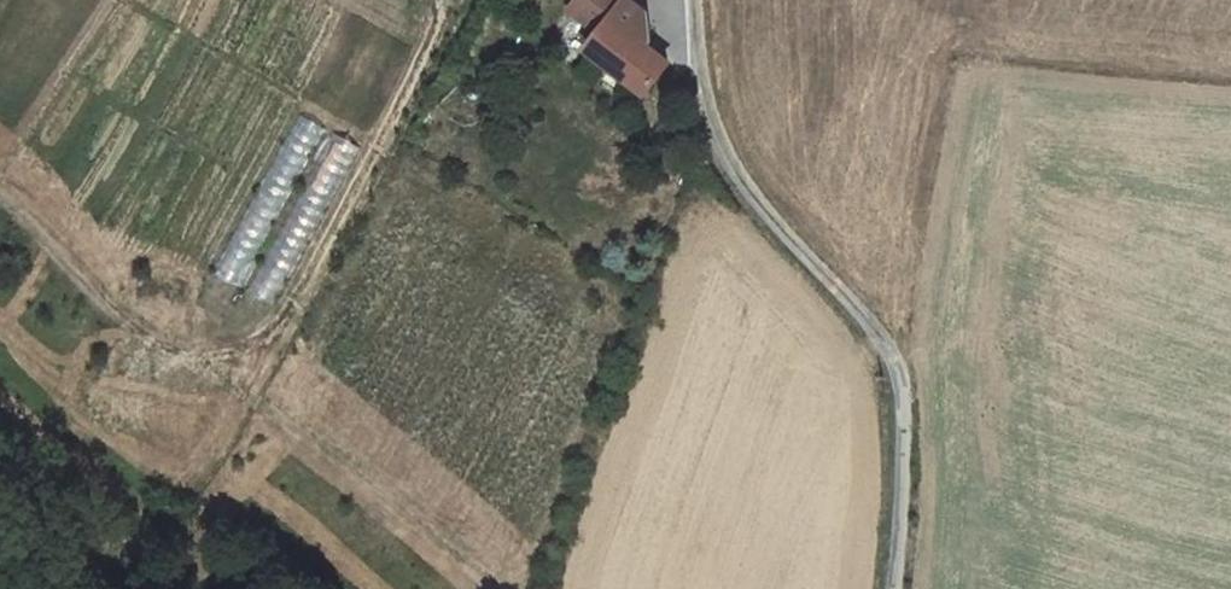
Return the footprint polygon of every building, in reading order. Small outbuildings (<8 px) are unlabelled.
[(657,34),(630,13),(640,0),(602,0),(580,27),(609,51),(597,66),(654,112),(677,84),(655,66),(660,60),(657,34)] [(273,317),(354,143),(324,129),(325,126),(292,111),(215,279),(249,295),(244,303),(273,317)]
